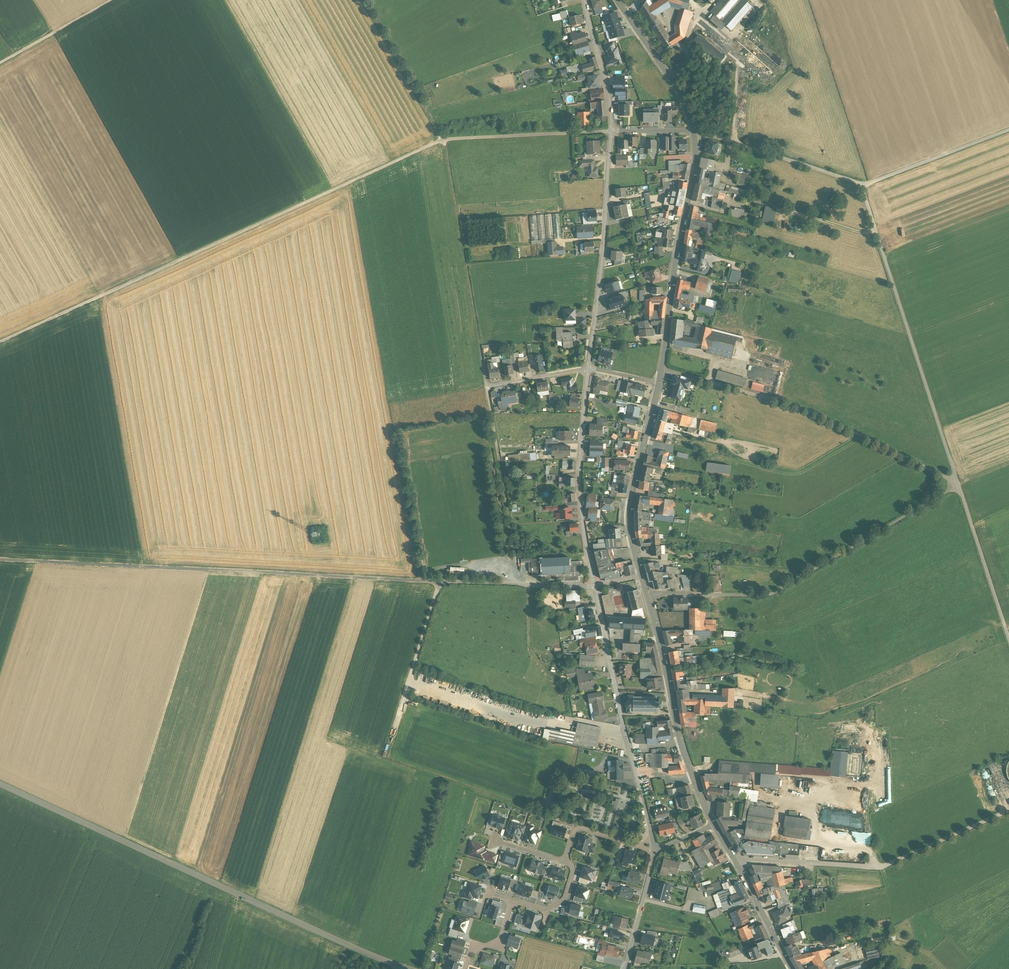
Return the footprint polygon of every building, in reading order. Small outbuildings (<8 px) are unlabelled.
[(594,10),(601,7),(606,6),(604,0),(591,0),(594,10)] [(649,7),(652,12),(655,16),(671,6),(681,9),(683,3),(675,0),(661,0),(649,7)] [(710,11),(722,22),(741,0),(720,0),(710,11)] [(722,22),(731,30),(753,6),(746,0),(741,0),(722,22)] [(649,7),(646,2),(640,10),(645,17),(652,12),(649,7)] [(681,9),(676,24),(677,34),(669,39),(673,45),(684,37),(692,13),(681,9)] [(566,11),(559,13),(562,19),(569,18),(566,11)] [(655,16),(652,12),(645,17),(652,28),(659,23),(655,16)] [(618,21),(616,13),(610,15),(603,16),(605,24),(606,24),(618,21)] [(579,15),(570,18),(572,27),(582,24),(579,15)] [(618,21),(606,24),(608,31),(609,31),(621,28),(619,21),(618,21)] [(669,39),(659,23),(652,28),(665,49),(673,45),(669,39)] [(621,28),(609,31),(611,39),(617,37),(624,35),(622,28),(621,28)] [(584,33),(577,35),(577,36),(571,37),(572,41),(574,42),(575,45),(587,42),(584,33)] [(694,41),(719,63),(725,56),(700,34),(694,41)] [(737,40),(748,51),(749,50),(753,53),(757,48),(742,34),(737,40)] [(587,42),(575,45),(576,49),(575,50),(576,54),(582,53),(583,53),(590,51),(587,42)] [(607,51),(615,48),(613,42),(609,43),(604,44),(606,51),(607,51)] [(608,65),(621,61),(617,48),(615,48),(607,51),(609,57),(605,58),(608,65)] [(598,68),(595,58),(590,59),(591,63),(590,65),(585,67),(582,68),(583,72),(583,73),(598,68)] [(578,64),(566,67),(568,76),(578,74),(583,72),(582,68),(585,67),(584,65),(581,66),(578,64)] [(588,77),(590,88),(596,87),(600,87),(599,76),(588,77)] [(596,90),(591,91),(590,92),(591,95),(592,95),(593,95),(593,99),(597,99),(603,98),(604,97),(603,94),(602,89),(599,90),(596,90)] [(605,101),(597,102),(598,102),(590,104),(591,109),(598,109),(599,117),(602,117),(607,116),(605,101)] [(625,105),(619,105),(619,106),(620,106),(620,110),(619,110),(619,116),(629,116),(629,105),(625,105)] [(665,107),(664,107),(664,109),(664,121),(671,121),(671,115),(677,115),(677,107),(665,107)] [(658,110),(649,110),(649,111),(644,112),(644,110),(644,122),(649,122),(649,121),(658,121),(658,115),(658,110)] [(587,113),(578,113),(578,125),(589,125),(588,113),(589,112),(587,112),(587,113)] [(628,141),(628,147),(636,147),(636,138),(628,138),(628,141)] [(599,141),(587,142),(587,154),(587,155),(591,154),(600,154),(599,141)] [(628,141),(620,141),(620,144),(618,144),(618,151),(622,151),(622,150),(628,149),(628,147),(628,141)] [(655,141),(646,141),(646,145),(644,145),(644,147),(646,147),(646,149),(646,150),(646,155),(650,155),(650,150),(655,150),(655,141)] [(717,143),(709,142),(708,145),(707,145),(706,149),(707,150),(706,153),(714,155),(715,151),(716,152),(717,147),(716,147),(717,143)] [(617,156),(616,156),(616,165),(626,165),(628,165),(628,161),(627,156),(622,156),(617,156)] [(715,161),(701,158),(699,168),(707,171),(710,171),(713,172),(715,161)] [(583,161),(579,161),(579,167),(588,167),(589,177),(598,177),(597,168),(594,168),(594,160),(592,161),(583,161)] [(682,161),(669,162),(669,171),(669,174),(670,174),(682,173),(689,173),(690,165),(683,165),(682,161)] [(713,172),(710,171),(708,181),(707,186),(717,189),(719,182),(721,174),(713,172)] [(704,173),(698,172),(696,184),(700,185),(707,186),(708,181),(703,179),(704,173)] [(753,177),(732,173),(731,178),(738,179),(746,181),(752,182),(753,177)] [(725,184),(719,182),(717,189),(717,190),(724,191),(725,184)] [(700,185),(696,184),(695,190),(692,201),(700,202),(700,198),(701,192),(714,195),(716,189),(715,189),(700,185)] [(749,192),(727,185),(725,190),(725,191),(748,197),(749,192)] [(625,188),(616,189),(617,198),(626,197),(625,188)] [(669,205),(675,206),(682,208),(686,189),(678,190),(676,191),(672,191),(669,205)] [(717,190),(716,189),(714,195),(712,202),(711,205),(710,208),(720,210),(725,191),(717,190)] [(674,210),(675,206),(669,205),(672,191),(670,192),(669,192),(667,198),(665,198),(664,204),(669,205),(668,211),(669,211),(674,210)] [(624,205),(613,207),(614,213),(627,211),(626,205),(624,205)] [(682,208),(675,206),(674,210),(673,214),(673,215),(674,215),(674,217),(676,217),(676,216),(680,216),(682,208)] [(696,207),(691,206),(690,210),(688,219),(696,220),(697,217),(697,216),(696,216),(696,213),(695,213),(696,207)] [(769,223),(773,209),(766,207),(762,221),(769,223)] [(743,213),(729,209),(727,215),(742,219),(743,213)] [(627,211),(614,213),(615,220),(626,218),(628,217),(627,211)] [(596,213),(583,214),(583,218),(587,218),(587,221),(597,221),(596,213)] [(559,214),(529,216),(531,241),(561,239),(559,214)] [(783,229),(788,230),(791,219),(786,218),(783,229)] [(696,220),(688,219),(686,230),(691,231),(693,223),(699,225),(700,225),(700,221),(696,220)] [(793,220),(790,228),(802,231),(804,223),(793,220)] [(709,223),(708,227),(704,227),(703,233),(703,234),(706,235),(710,236),(712,224),(709,223)] [(592,227),(578,228),(579,238),(593,237),(592,227)] [(665,230),(662,229),(662,230),(661,238),(663,238),(672,239),(673,231),(665,230)] [(700,234),(691,232),(691,231),(686,230),(685,240),(689,241),(689,237),(697,239),(698,239),(700,234)] [(700,234),(698,239),(697,239),(694,248),(699,249),(700,250),(701,246),(702,246),(706,235),(703,234),(703,235),(700,234)] [(672,239),(663,238),(662,246),(663,246),(670,247),(672,239)] [(555,243),(548,243),(549,255),(556,254),(556,248),(555,243)] [(593,243),(584,243),(585,251),(587,251),(594,251),(593,243)] [(688,249),(683,248),(681,261),(693,264),(693,259),(687,258),(688,249)] [(700,250),(699,249),(698,252),(696,260),(703,262),(704,259),(705,254),(706,251),(700,250)] [(621,252),(612,251),(611,260),(614,261),(620,262),(620,261),(621,252)] [(658,269),(647,273),(650,281),(652,281),(660,278),(661,278),(660,278),(659,275),(660,274),(658,269)] [(739,279),(741,273),(733,270),(731,277),(735,278),(739,279)] [(708,278),(700,276),(699,279),(698,279),(695,289),(705,291),(708,278)] [(690,283),(678,280),(674,298),(675,298),(680,299),(688,302),(692,302),(694,295),(689,294),(688,296),(682,295),(680,295),(681,288),(683,289),(689,290),(690,283)] [(610,284),(605,285),(608,293),(620,290),(618,282),(617,282),(610,284)] [(623,297),(622,296),(619,297),(607,300),(608,303),(607,303),(608,307),(609,307),(610,310),(625,306),(623,297)] [(666,297),(661,297),(661,298),(653,298),(653,303),(654,303),(660,303),(661,303),(660,305),(660,309),(665,309),(667,297),(666,297)] [(690,303),(674,299),(674,307),(679,307),(679,305),(690,309),(691,306),(690,305),(690,303)] [(717,302),(708,299),(706,306),(715,309),(717,302)] [(575,310),(564,310),(564,320),(575,320),(575,310)] [(653,311),(645,312),(645,321),(650,320),(653,319),(653,311)] [(703,318),(697,317),(696,322),(694,322),(694,324),(700,326),(701,326),(703,318)] [(653,319),(650,320),(651,325),(660,324),(660,328),(663,328),(664,318),(659,319),(653,319)] [(677,319),(672,319),(672,323),(677,323),(677,322),(699,328),(700,326),(694,324),(694,322),(685,319),(684,322),(683,321),(681,321),(677,320),(677,319)] [(645,321),(638,323),(639,330),(652,329),(651,325),(650,320),(645,321)] [(682,331),(676,330),(677,323),(672,323),(670,335),(670,344),(694,348),(698,334),(694,333),(693,339),(681,336),(682,331)] [(701,326),(700,326),(699,328),(698,334),(694,348),(706,350),(711,329),(701,326)] [(736,336),(711,329),(706,350),(706,353),(731,359),(735,341),(736,336)] [(562,333),(558,333),(559,336),(559,339),(563,338),(563,347),(572,347),(572,332),(562,333)] [(611,353),(601,351),(599,361),(602,362),(602,363),(605,363),(605,364),(606,362),(609,363),(610,358),(612,353),(611,353)] [(534,358),(533,358),(534,364),(535,370),(543,369),(541,356),(534,358)] [(518,363),(518,364),(520,373),(529,372),(527,362),(518,363)] [(497,368),(493,368),(492,363),(488,364),(489,369),(490,378),(499,377),(498,368),(497,368)] [(760,374),(762,368),(748,363),(746,369),(760,374)] [(504,367),(503,367),(505,376),(513,374),(512,365),(504,367)] [(747,378),(718,370),(715,379),(744,387),(747,378)] [(573,385),(572,378),(561,380),(562,386),(566,385),(567,391),(577,390),(576,384),(573,385)] [(610,383),(600,381),(601,379),(596,378),(593,389),(594,389),(600,390),(608,392),(610,383)] [(690,382),(673,378),(672,384),(673,384),(670,397),(682,401),(683,397),(681,397),(682,393),(684,393),(685,388),(688,389),(690,382)] [(547,382),(536,383),(537,392),(538,392),(548,391),(547,382)] [(765,386),(754,382),(751,390),(763,394),(765,386)] [(626,383),(625,383),(623,392),(628,393),(628,396),(631,396),(632,394),(633,394),(633,393),(635,385),(626,383)] [(645,387),(635,385),(633,393),(643,396),(645,387)] [(515,391),(510,392),(509,391),(502,392),(503,395),(500,395),(501,399),(502,405),(505,404),(508,404),(508,402),(517,400),(516,398),(515,393),(515,391)] [(579,399),(574,398),(574,397),(570,396),(570,398),(570,404),(569,407),(578,407),(579,399)] [(630,406),(629,406),(629,407),(628,413),(629,414),(629,416),(624,415),(623,420),(636,424),(637,418),(636,418),(639,408),(630,406)] [(674,413),(660,410),(657,420),(665,422),(667,417),(672,419),(674,413)] [(693,418),(674,413),(672,419),(671,424),(673,424),(690,428),(693,418)] [(606,420),(597,418),(597,425),(602,426),(606,426),(606,420)] [(665,422),(657,420),(654,430),(659,431),(660,431),(662,432),(665,433),(668,433),(671,434),(673,424),(671,424),(665,422)] [(717,424),(701,420),(698,430),(704,431),(709,432),(714,433),(717,424)] [(597,425),(590,425),(590,435),(602,436),(602,426),(597,425)] [(659,431),(654,430),(651,437),(659,440),(662,434),(662,432),(660,431),(659,431)] [(570,431),(559,432),(559,441),(571,440),(570,431)] [(566,447),(558,447),(552,447),(552,451),(555,451),(555,456),(562,456),(563,456),(563,455),(569,455),(570,446),(566,446),(566,447)] [(635,447),(627,446),(626,450),(625,454),(633,455),(635,447)] [(659,451),(657,462),(656,464),(656,467),(657,467),(664,469),(667,453),(659,451)] [(536,454),(530,455),(530,453),(519,454),(508,455),(509,463),(519,462),(537,460),(536,454)] [(656,464),(648,462),(649,458),(645,457),(644,462),(643,466),(652,468),(655,469),(656,467),(656,464)] [(622,462),(616,461),(615,469),(629,470),(630,462),(622,461),(622,462)] [(707,463),(706,471),(729,474),(731,466),(707,463)] [(650,474),(642,472),(640,481),(648,483),(648,482),(650,474)] [(629,477),(620,476),(618,484),(620,484),(627,485),(629,477)] [(573,477),(568,477),(568,478),(566,478),(566,487),(575,487),(575,478),(573,478),(573,477)] [(648,483),(640,481),(638,493),(642,494),(643,487),(649,488),(650,483),(648,482),(648,483)] [(627,485),(620,484),(620,488),(619,492),(619,493),(626,494),(628,485),(627,485)] [(575,493),(567,494),(567,497),(568,502),(575,502),(575,493)] [(642,496),(637,495),(635,509),(640,510),(642,502),(649,503),(650,497),(642,496)] [(588,497),(587,497),(586,507),(589,507),(594,508),(595,498),(588,497)] [(615,500),(601,498),(600,509),(614,511),(615,500)] [(668,500),(661,499),(660,505),(659,514),(666,516),(668,500)] [(668,500),(666,516),(674,517),(676,501),(668,500)] [(594,508),(589,507),(588,518),(591,518),(596,519),(596,518),(597,508),(594,508)] [(560,518),(571,518),(571,515),(572,515),(572,512),(571,512),(571,509),(560,509),(560,518)] [(640,512),(634,511),(635,528),(641,528),(641,522),(649,524),(650,513),(640,512)] [(666,516),(659,514),(658,520),(673,522),(674,517),(666,516)] [(578,524),(574,524),(573,523),(571,523),(571,524),(569,525),(570,528),(570,532),(572,532),(578,531),(578,524)] [(619,529),(608,530),(609,535),(610,535),(611,539),(615,539),(615,542),(622,541),(621,535),(620,535),(619,529)] [(640,531),(635,531),(636,538),(637,542),(642,542),(641,538),(648,538),(648,533),(648,531),(641,531),(640,531)] [(642,542),(637,542),(639,547),(651,546),(659,546),(658,534),(656,533),(648,533),(648,538),(651,538),(651,543),(643,544),(642,542)] [(598,544),(593,544),(594,551),(608,550),(612,549),(616,549),(615,542),(615,539),(611,539),(605,540),(606,543),(598,544)] [(651,546),(651,556),(661,555),(661,554),(660,546),(659,546),(651,546)] [(610,557),(610,556),(609,557),(608,550),(594,551),(600,579),(604,578),(605,581),(622,577),(621,571),(620,571),(620,570),(624,569),(624,566),(628,566),(627,561),(612,564),(612,562),(611,562),(611,561),(610,557)] [(569,557),(541,559),(542,575),(546,575),(546,580),(563,579),(563,581),(579,580),(578,573),(581,573),(580,563),(569,563),(569,557)] [(531,559),(531,563),(528,563),(529,572),(532,572),(532,575),(542,575),(541,559),(531,559)] [(652,562),(644,564),(646,573),(647,573),(653,571),(655,571),(654,569),(653,566),(653,563),(652,562)] [(628,566),(624,566),(624,569),(626,576),(635,574),(633,564),(628,566)] [(655,571),(653,571),(647,573),(649,581),(652,580),(655,589),(662,588),(662,587),(664,586),(665,588),(675,586),(673,578),(664,581),(662,576),(669,574),(669,573),(666,573),(655,571)] [(689,576),(681,575),(684,587),(691,585),(689,576)] [(642,608),(637,589),(628,592),(632,610),(631,618),(614,617),(606,617),(608,628),(630,629),(634,629),(644,629),(645,619),(642,608)] [(579,591),(572,591),(572,590),(566,591),(566,602),(572,602),(572,601),(579,601),(579,590),(579,591)] [(609,595),(602,596),(603,604),(610,603),(609,595)] [(687,599),(674,599),(674,609),(687,609),(687,599)] [(579,601),(572,601),(572,602),(566,602),(564,602),(565,608),(569,607),(569,610),(576,609),(575,602),(579,602),(579,601)] [(610,603),(603,604),(606,617),(614,617),(610,603)] [(700,609),(689,609),(689,624),(689,630),(695,630),(698,630),(700,630),(700,609)] [(586,612),(585,613),(585,615),(586,620),(586,621),(594,619),(594,615),(594,614),(593,614),(592,611),(586,612)] [(716,620),(705,619),(705,630),(716,631),(716,622),(716,620)] [(600,626),(588,628),(588,629),(589,634),(593,633),(593,637),(594,637),(602,635),(600,626)] [(583,631),(583,628),(574,631),(574,635),(580,634),(581,634),(582,639),(586,638),(585,631),(583,631)] [(589,634),(588,629),(585,630),(585,631),(586,638),(593,637),(593,633),(589,634)] [(640,634),(634,634),(634,629),(630,629),(630,644),(640,644),(640,634)] [(685,630),(679,631),(678,635),(679,643),(688,642),(690,640),(690,636),(688,634),(685,634),(685,630)] [(673,631),(662,631),(666,646),(672,645),(670,636),(678,635),(679,631),(673,631)] [(595,640),(585,643),(588,656),(595,656),(598,656),(597,650),(595,640)] [(630,644),(622,643),(622,651),(639,652),(640,644),(630,644)] [(655,643),(646,643),(646,651),(643,651),(643,652),(651,653),(654,657),(658,656),(655,643)] [(588,656),(587,656),(580,655),(579,666),(594,667),(595,656),(588,656)] [(654,657),(651,660),(651,659),(650,659),(650,660),(642,660),(643,658),(640,658),(640,659),(640,666),(640,678),(646,678),(653,678),(662,677),(658,656),(654,657)] [(681,658),(678,658),(670,659),(671,666),(679,664),(680,664),(679,659),(681,659),(681,658)] [(630,665),(620,664),(619,674),(623,675),(629,675),(630,665)] [(682,668),(672,670),(673,680),(679,680),(678,675),(683,675),(682,669),(682,668)] [(568,678),(577,676),(576,669),(566,671),(568,678)] [(584,675),(577,676),(579,683),(580,683),(581,688),(588,687),(589,689),(593,688),(593,684),(591,685),(591,682),(592,681),(592,680),(591,680),(590,680),(589,674),(584,675)] [(662,677),(653,678),(646,678),(647,689),(651,688),(652,689),(654,689),(656,689),(657,690),(659,689),(659,690),(664,689),(662,677)] [(679,680),(673,680),(675,690),(676,690),(682,690),(681,685),(680,686),(679,680)] [(734,688),(723,689),(722,697),(722,707),(732,708),(733,696),(734,688)] [(682,690),(676,690),(677,699),(688,699),(692,699),(692,696),(688,696),(687,690),(682,690)] [(604,710),(602,701),(603,701),(601,692),(588,695),(590,703),(592,703),(596,721),(604,723),(604,719),(607,718),(605,710),(604,710)] [(642,697),(638,697),(638,696),(637,696),(637,697),(634,697),(634,695),(627,695),(627,700),(627,701),(626,703),(625,702),(625,703),(625,706),(626,706),(627,708),(626,708),(626,714),(633,714),(633,712),(637,712),(638,712),(642,712),(646,712),(647,712),(651,712),(656,712),(656,711),(656,708),(657,708),(658,709),(659,709),(660,708),(660,707),(661,707),(662,708),(662,707),(661,707),(661,706),(662,706),(662,703),(661,703),(661,702),(662,702),(662,701),(661,702),(660,702),(660,700),(659,700),(658,700),(657,700),(657,701),(656,701),(656,697),(652,697),(652,696),(651,696),(651,697),(647,697),(647,696),(646,696),(646,697),(642,697),(642,696),(642,697)] [(722,697),(692,695),(692,696),(692,699),(695,699),(705,700),(704,706),(709,706),(722,707),(722,697)] [(688,699),(677,699),(678,708),(683,708),(684,709),(684,704),(695,704),(695,699),(692,699),(688,699)] [(705,700),(695,699),(695,704),(694,713),(694,714),(695,714),(709,715),(709,706),(704,706),(705,700)] [(683,708),(678,708),(679,713),(681,722),(695,722),(695,714),(694,714),(694,713),(684,713),(684,709),(683,708)] [(670,720),(657,722),(657,727),(664,726),(665,733),(672,731),(672,727),(670,720)] [(651,727),(647,728),(647,734),(647,738),(657,738),(657,734),(657,727),(651,727)] [(575,736),(550,730),(549,737),(573,742),(575,736)] [(665,733),(657,734),(657,738),(658,740),(665,740),(669,739),(673,738),(672,731),(665,733)] [(830,769),(829,775),(845,777),(848,753),(832,751),(830,769)] [(856,761),(862,762),(863,753),(852,753),(851,757),(854,757),(854,755),(857,755),(857,758),(856,758),(856,761)] [(652,754),(650,754),(650,762),(650,767),(667,768),(667,761),(667,755),(667,754),(658,754),(652,754)] [(679,755),(667,755),(667,761),(673,761),(673,762),(676,762),(677,766),(683,766),(679,755)] [(621,765),(621,761),(612,761),(612,772),(621,772),(621,769),(622,769),(622,765),(621,765)] [(749,763),(719,761),(719,763),(718,774),(718,781),(748,783),(749,769),(749,763)] [(830,769),(749,763),(749,769),(829,775),(830,769)] [(677,766),(669,767),(668,769),(668,774),(685,773),(683,766),(677,766)] [(722,790),(708,788),(707,782),(702,783),(705,795),(706,795),(709,794),(716,795),(721,796),(722,790)] [(688,785),(678,788),(678,789),(680,795),(684,795),(691,793),(688,785)] [(759,792),(729,787),(729,791),(728,797),(744,799),(744,800),(751,801),(757,802),(759,792)] [(692,795),(684,797),(680,798),(682,807),(683,809),(694,806),(692,795)] [(624,804),(620,803),(621,800),(616,799),(615,802),(613,801),(611,806),(614,806),(614,809),(618,810),(619,807),(623,808),(624,804)] [(729,803),(718,802),(717,816),(721,817),(728,817),(729,803)] [(750,803),(744,802),(741,820),(746,821),(749,805),(750,803)] [(751,805),(749,805),(746,821),(772,825),(775,809),(751,805)] [(666,807),(654,810),(655,812),(655,814),(656,818),(661,817),(668,815),(666,807)] [(497,816),(493,815),(492,818),(490,825),(491,825),(494,826),(494,827),(498,828),(498,827),(502,828),(505,819),(501,818),(501,817),(498,816),(497,816)] [(698,815),(686,820),(687,824),(690,823),(691,826),(693,826),(694,828),(702,825),(698,815)] [(786,816),(784,827),(807,831),(809,831),(811,820),(786,816)] [(724,823),(721,817),(715,819),(724,834),(725,834),(729,832),(724,823)] [(683,818),(676,819),(679,826),(685,823),(683,818)] [(772,825),(746,821),(745,830),(745,834),(747,834),(747,836),(749,836),(749,835),(770,838),(772,825)] [(520,825),(513,823),(512,823),(509,831),(507,837),(517,840),(519,839),(520,833),(523,825),(520,824),(520,825)] [(672,823),(659,826),(661,835),(674,832),(674,830),(672,823)] [(554,835),(564,838),(566,829),(561,827),(556,826),(555,831),(554,835)] [(539,831),(528,827),(526,834),(524,841),(525,841),(525,842),(528,843),(529,842),(535,844),(537,837),(539,831)] [(807,831),(784,827),(783,836),(806,840),(807,834),(807,831)] [(729,832),(725,834),(731,843),(738,839),(735,834),(736,833),(735,829),(729,832)] [(827,840),(866,845),(867,837),(828,832),(827,840)] [(712,835),(706,839),(703,834),(700,836),(704,842),(703,843),(704,844),(707,849),(712,846),(717,842),(712,835)] [(592,839),(580,836),(576,849),(588,852),(590,843),(592,839)] [(704,842),(700,836),(692,840),(697,848),(691,851),(700,868),(712,861),(714,860),(710,854),(707,849),(704,844),(703,843),(704,842)] [(738,839),(731,843),(736,853),(744,848),(742,845),(738,838),(738,839)] [(769,844),(748,841),(742,845),(744,848),(746,853),(772,854),(772,853),(773,845),(769,844)] [(800,845),(769,841),(769,844),(773,845),(772,853),(799,855),(800,845)] [(596,845),(590,843),(588,852),(594,854),(596,845)] [(484,847),(475,844),(474,846),(471,847),(468,854),(483,859),(484,858),(487,859),(489,854),(485,853),(485,852),(483,851),(484,847)] [(638,853),(626,850),(623,861),(622,864),(623,864),(628,866),(629,861),(635,863),(638,853)] [(718,850),(710,854),(714,860),(712,861),(714,865),(724,860),(722,856),(724,855),(722,852),(720,853),(718,850)] [(487,859),(495,862),(497,855),(489,853),(489,854),(487,859)] [(502,862),(516,867),(519,856),(512,854),(512,855),(505,853),(503,860),(502,862)] [(623,861),(616,859),(613,866),(622,868),(623,864),(622,864),(623,861)] [(679,863),(664,859),(660,874),(666,875),(667,871),(676,874),(678,867),(679,863)] [(544,864),(533,861),(531,865),(530,865),(529,867),(530,868),(529,871),(541,874),(543,866),(544,864)] [(687,861),(684,862),(682,869),(692,871),(687,861)] [(756,865),(753,867),(753,868),(750,869),(751,873),(750,873),(751,876),(750,877),(753,884),(759,882),(756,875),(758,874),(762,872),(759,866),(756,867),(756,865)] [(485,866),(476,871),(477,873),(476,877),(479,878),(480,880),(489,875),(486,868),(485,866)] [(547,866),(545,874),(550,875),(553,868),(547,866)] [(776,867),(759,866),(762,872),(758,874),(761,881),(771,878),(770,874),(778,872),(776,867)] [(595,871),(584,867),(581,877),(588,879),(591,880),(593,875),(594,875),(595,871)] [(496,869),(491,868),(491,870),(486,868),(489,875),(493,876),(496,869)] [(550,876),(562,880),(565,871),(561,870),(561,869),(557,868),(556,869),(553,868),(550,875),(550,876)] [(778,872),(770,874),(771,878),(773,886),(775,887),(785,885),(784,879),(782,871),(778,872)] [(630,873),(629,873),(628,877),(630,878),(629,882),(634,884),(634,885),(636,885),(637,885),(638,885),(639,880),(638,880),(639,875),(630,873)] [(510,880),(501,878),(498,887),(501,888),(504,889),(507,890),(509,886),(510,880)] [(517,881),(510,878),(510,880),(509,886),(515,888),(517,881)] [(759,882),(753,884),(759,897),(762,896),(769,893),(768,891),(771,891),(770,887),(763,889),(760,881),(759,882)] [(468,882),(465,894),(472,896),(478,898),(481,886),(468,882)] [(667,901),(671,885),(658,882),(654,897),(667,901)] [(531,887),(524,885),(523,884),(522,883),(520,884),(517,893),(521,895),(520,895),(525,896),(528,897),(531,887)] [(749,899),(741,883),(735,886),(739,893),(731,896),(733,900),(732,900),(734,906),(743,902),(749,899)] [(560,889),(549,885),(547,893),(546,896),(554,898),(555,895),(558,896),(560,889)] [(589,890),(578,887),(575,896),(583,898),(586,899),(589,890)] [(634,890),(622,887),(621,890),(623,891),(622,896),(631,898),(634,890)] [(822,888),(812,889),(812,896),(823,896),(822,888)] [(724,891),(717,893),(720,905),(727,902),(729,907),(734,906),(732,900),(733,900),(731,896),(729,889),(724,891)] [(533,890),(531,897),(537,899),(537,897),(539,892),(533,890)] [(780,897),(777,890),(775,890),(771,891),(771,892),(774,892),(776,899),(777,899),(780,897)] [(769,893),(762,896),(764,903),(772,901),(769,893)] [(780,897),(777,899),(779,905),(786,904),(783,896),(780,897)] [(471,900),(469,900),(468,903),(476,905),(475,908),(476,908),(477,902),(471,900)] [(468,903),(464,901),(463,905),(461,912),(473,915),(475,908),(476,905),(468,903)] [(569,910),(568,913),(570,914),(578,916),(581,906),(571,903),(569,910)] [(492,905),(491,905),(488,917),(498,920),(501,908),(492,905)] [(779,910),(772,914),(778,924),(786,920),(784,916),(785,915),(789,913),(786,908),(786,907),(779,910)] [(562,908),(560,914),(569,916),(570,914),(568,913),(569,910),(562,908)] [(720,908),(708,912),(711,919),(723,914),(720,908)] [(745,908),(732,913),(737,925),(744,923),(747,921),(745,917),(746,917),(745,913),(747,912),(745,908)] [(524,917),(517,914),(514,922),(521,925),(524,917)] [(533,914),(530,914),(529,914),(526,926),(536,929),(537,928),(540,919),(539,919),(540,917),(539,917),(537,915),(535,914),(533,914)] [(628,919),(616,916),(614,925),(619,926),(626,928),(628,919)] [(459,930),(465,932),(469,921),(457,917),(453,929),(459,930)] [(769,939),(762,924),(756,927),(759,934),(760,934),(763,941),(769,939)] [(745,926),(737,929),(740,934),(743,942),(752,938),(752,937),(754,936),(751,929),(749,930),(747,925),(745,926)] [(785,937),(793,934),(790,926),(783,928),(780,930),(783,938),(785,937)] [(759,934),(756,927),(751,929),(754,936),(752,937),(752,938),(754,944),(757,943),(763,941),(760,934),(759,934)] [(459,930),(453,929),(451,928),(448,936),(456,938),(459,930)] [(616,932),(611,930),(610,932),(609,936),(613,937),(612,939),(619,941),(620,939),(622,940),(623,934),(616,932)] [(793,934),(785,937),(786,939),(787,940),(788,942),(789,945),(791,944),(794,943),(800,940),(799,937),(800,935),(799,932),(793,934)] [(646,935),(643,934),(640,943),(644,944),(645,943),(652,945),(655,937),(646,935)] [(507,945),(517,949),(520,939),(515,938),(510,936),(507,945)] [(763,941),(757,943),(758,946),(758,948),(766,945),(766,947),(768,950),(774,948),(769,939),(763,941)] [(457,942),(453,940),(451,947),(463,950),(464,944),(457,942)] [(606,945),(602,944),(602,945),(600,952),(600,953),(605,954),(617,957),(619,948),(606,945)] [(877,945),(865,948),(867,959),(879,957),(877,945)] [(758,948),(758,946),(748,949),(751,960),(761,956),(758,948)] [(792,947),(786,950),(790,957),(795,956),(800,955),(796,946),(792,948),(792,947)] [(463,950),(451,947),(449,953),(453,954),(460,957),(461,957),(463,950)] [(811,952),(815,959),(818,965),(820,968),(830,964),(827,959),(831,957),(829,953),(825,955),(822,950),(818,951),(811,952)] [(643,952),(637,951),(634,961),(640,963),(640,961),(648,963),(651,953),(644,951),(643,952)] [(811,952),(806,953),(800,955),(795,956),(799,963),(813,959),(814,960),(815,959),(811,952)] [(820,968),(830,968),(845,962),(840,953),(831,957),(827,959),(830,964),(820,968)] [(493,957),(483,954),(481,963),(486,964),(486,965),(488,965),(489,965),(492,966),(495,957),(493,957)] [(790,957),(789,957),(795,967),(800,964),(799,963),(795,956),(790,957)]
